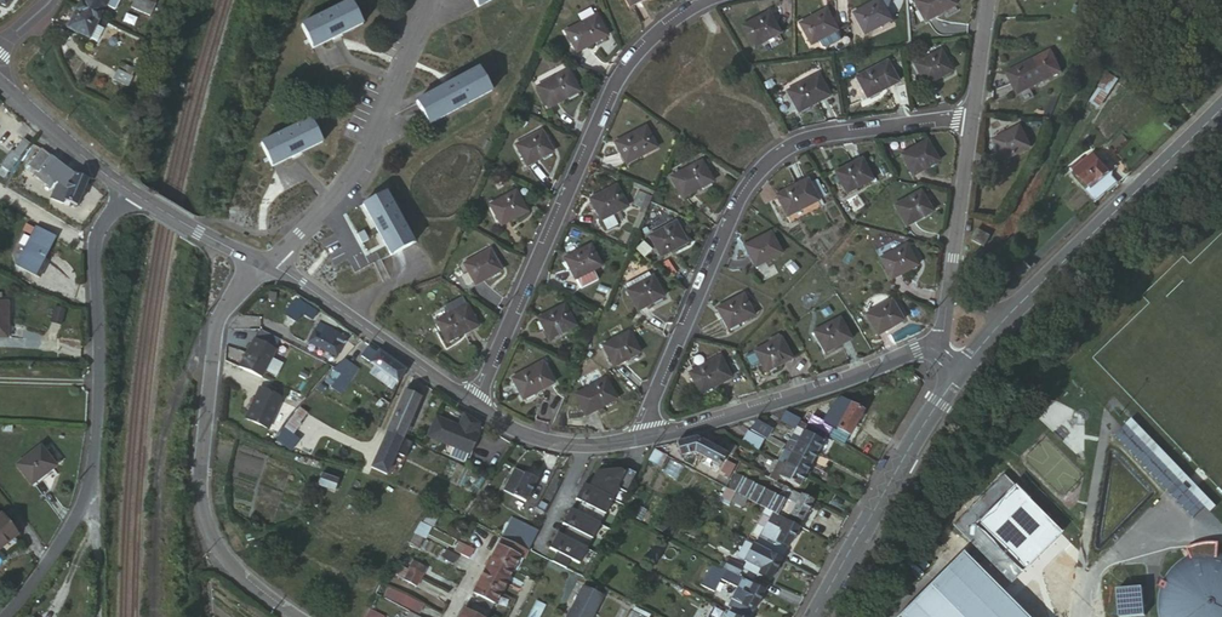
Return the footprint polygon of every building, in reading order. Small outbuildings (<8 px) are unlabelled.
[(99,17),(108,0),(82,0),(79,6),(99,17)] [(134,7),(146,13),(151,3),(144,0),(137,0),(134,7)] [(572,14),(582,34),(611,19),(602,0),(601,0),(572,14)] [(922,7),(931,25),(958,12),(952,0),(937,0),(922,7)] [(887,2),(861,14),(872,35),(898,22),(887,2)] [(351,3),(303,26),(314,48),(362,24),(351,3)] [(87,39),(99,17),(79,6),(67,28),(87,39)] [(830,11),(806,23),(816,43),(840,31),(830,11)] [(772,21),(747,33),(757,52),(782,40),(772,21)] [(1051,51),(1003,71),(1014,95),(1062,72),(1051,51)] [(941,54),(913,68),(922,87),(950,74),(941,54)] [(571,62),(543,75),(554,96),(582,82),(571,62)] [(881,65),(852,79),(863,98),(891,84),(881,65)] [(479,69),(417,102),(429,125),(492,92),(479,69)] [(118,70),(113,80),(128,88),(133,78),(118,70)] [(811,76),(785,89),(794,109),(821,95),(811,76)] [(1099,81),(1090,101),(1100,105),(1109,86),(1099,81)] [(544,118),(518,130),(528,151),(554,138),(544,118)] [(312,120),(263,144),(274,167),(323,142),(312,120)] [(650,122),(622,134),(631,156),(659,142),(650,122)] [(6,166),(12,170),(33,142),(27,137),(17,150),(16,150),(5,165),(6,166)] [(1017,139),(990,151),(999,171),(1026,158),(1017,139)] [(62,204),(64,199),(76,206),(89,180),(76,175),(47,144),(33,160),(41,167),(36,172),(57,192),(53,200),(62,204)] [(922,144),(896,157),(906,176),(932,163),(922,144)] [(1081,165),(1076,170),(1091,185),(1099,178),(1102,181),(1113,171),(1095,153),(1081,165)] [(704,154),(678,166),(687,186),(713,173),(704,154)] [(1072,165),(1076,170),(1081,165),(1078,161),(1072,165)] [(855,164),(830,177),(840,197),(866,183),(855,164)] [(2,172),(7,176),(12,170),(6,166),(2,172)] [(619,179),(592,190),(601,210),(627,199),(619,179)] [(522,181),(497,193),(505,211),(531,199),(522,181)] [(797,184),(771,198),(781,218),(806,204),(797,184)] [(385,192),(364,205),(391,255),(412,243),(385,192)] [(908,198),(884,211),(893,230),(919,217),(908,198)] [(679,215),(655,226),(664,246),(689,235),(679,215)] [(48,261),(44,258),(56,236),(40,227),(27,249),(26,248),(17,264),(39,277),(48,261)] [(978,227),(972,239),(984,246),(990,236),(978,227)] [(596,239),(570,252),(580,271),(581,271),(585,281),(603,273),(598,263),(606,259),(596,239)] [(498,241),(472,253),(481,274),(508,261),(498,241)] [(766,241),(740,253),(750,272),(776,260),(766,241)] [(897,252),(871,265),(880,283),(906,271),(897,252)] [(633,275),(634,280),(656,270),(655,265),(633,275)] [(634,280),(633,280),(642,300),(667,289),(658,269),(656,270),(634,280)] [(319,311),(299,297),(288,313),(299,321),(306,311),(315,318),(319,311)] [(741,300),(716,313),(726,333),(751,320),(741,300)] [(472,301),(443,314),(453,337),(482,323),(472,301)] [(570,301),(544,313),(554,333),(580,321),(570,301)] [(10,337),(10,302),(0,302),(0,337),(10,337)] [(877,305),(852,318),(861,336),(887,324),(877,305)] [(637,325),(611,337),(620,357),(646,345),(637,325)] [(826,325),(801,337),(809,357),(836,343),(826,325)] [(315,329),(308,342),(337,357),(347,339),(325,326),(322,333),(315,329)] [(254,337),(242,359),(264,371),(276,349),(275,348),(280,339),(261,328),(255,338),(254,337)] [(773,342),(747,356),(757,376),(783,362),(773,342)] [(379,353),(370,346),(363,355),(398,380),(405,370),(380,351),(379,353)] [(359,360),(395,386),(398,380),(363,355),(359,360)] [(242,359),(238,366),(261,377),(264,371),(242,359)] [(345,359),(335,367),(351,378),(358,368),(345,359)] [(723,361),(692,375),(702,396),(733,382),(723,361)] [(279,362),(275,370),(284,374),(287,367),(279,362)] [(550,363),(520,378),(530,397),(560,382),(550,363)] [(284,374),(275,370),(271,378),(279,382),(284,374)] [(612,376),(583,389),(592,410),(621,396),(612,376)] [(281,397),(259,387),(245,417),(267,427),(281,397)] [(388,430),(404,437),(423,397),(407,389),(388,430)] [(841,400),(834,411),(841,414),(838,418),(843,420),(838,428),(849,435),(863,410),(851,404),(850,406),(841,400)] [(300,406),(285,425),(295,433),(310,414),(300,406)] [(463,461),(478,427),(480,421),(464,410),(458,424),(436,414),(428,434),(444,442),(440,452),(463,461)] [(785,413),(781,423),(794,428),(798,423),(800,419),(785,413)] [(1196,519),(1214,501),(1130,417),(1112,435),(1196,519)] [(769,426),(758,420),(752,430),(764,436),(766,431),(769,426)] [(796,429),(807,435),(808,434),(810,429),(798,423),(794,428),(796,429)] [(285,425),(273,439),(295,447),(302,439),(295,433),(285,425)] [(796,429),(792,438),(802,444),(807,435),(796,429)] [(808,434),(823,442),(826,437),(810,429),(808,434)] [(387,474),(404,437),(388,430),(372,467),(387,474)] [(763,438),(747,430),(742,439),(758,448),(763,438)] [(764,436),(763,438),(782,448),(786,441),(766,431),(764,436)] [(802,444),(817,452),(823,442),(808,434),(807,435),(802,444)] [(697,437),(678,442),(681,457),(697,454),(720,466),(727,453),(697,437)] [(786,450),(796,455),(802,444),(792,438),(786,450)] [(726,442),(723,448),(733,455),(737,448),(726,442)] [(58,465),(54,461),(42,444),(17,463),(32,484),(58,465)] [(796,455),(811,463),(817,452),(802,444),(796,455)] [(668,445),(654,449),(655,450),(663,454),(667,457),(668,445)] [(789,467),(805,475),(811,463),(796,455),(786,450),(784,449),(778,461),(789,467)] [(663,454),(655,450),(650,461),(658,465),(663,454)] [(728,460),(722,470),(726,472),(725,476),(729,478),(736,464),(728,460)] [(798,486),(805,475),(789,467),(778,461),(770,476),(777,480),(779,476),(798,486)] [(503,490),(514,495),(526,473),(514,468),(503,490)] [(555,468),(536,508),(546,513),(563,480),(557,477),(560,470),(555,468)] [(599,471),(590,487),(613,499),(619,489),(628,494),(638,474),(629,469),(627,473),(621,470),(599,471)] [(322,471),(317,482),(334,490),(340,479),(322,471)] [(526,473),(514,495),(525,501),(537,478),(526,473)] [(737,473),(728,489),(750,500),(775,514),(777,514),(786,498),(771,491),(758,484),(737,473)] [(764,473),(758,484),(771,491),(777,480),(770,476),(764,473)] [(600,524),(613,499),(590,487),(586,484),(578,499),(582,502),(577,511),(600,524)] [(750,500),(728,489),(725,496),(746,508),(750,500)] [(789,521),(799,526),(812,501),(795,492),(791,501),(798,504),(789,521)] [(450,508),(441,504),(435,515),(444,519),(450,508)] [(1164,514),(1176,529),(1189,519),(1177,504),(1164,514)] [(573,509),(565,524),(570,526),(564,536),(587,548),(600,524),(577,511),(573,509)] [(0,515),(0,548),(19,534),(2,513),(0,515)] [(777,518),(779,515),(777,514),(775,514),(763,534),(776,541),(782,532),(772,527),(777,518)] [(798,529),(777,518),(772,527),(782,532),(776,541),(788,547),(798,529)] [(505,536),(530,549),(538,533),(512,521),(505,536)] [(426,524),(420,533),(429,537),(434,528),(426,524)] [(429,537),(420,533),(416,540),(424,545),(429,537)] [(579,563),(587,548),(564,536),(560,534),(552,548),(559,552),(555,561),(569,569),(573,560),(579,563)] [(498,546),(519,556),(525,560),(529,552),(502,539),(498,546)] [(463,555),(471,560),(476,551),(459,543),(455,551),(463,555)] [(745,561),(750,564),(747,569),(751,570),(749,574),(768,584),(782,561),(770,555),(771,553),(755,544),(745,561)] [(493,557),(513,568),(519,556),(498,546),(493,557)] [(894,616),(1035,616),(964,547),(894,616)] [(463,555),(455,551),(449,548),(445,555),(459,563),(463,555)] [(507,579),(513,568),(493,557),(487,568),(507,579)] [(724,567),(728,569),(736,573),(740,565),(728,559),(724,567)] [(414,562),(410,569),(423,576),(427,569),(414,562)] [(501,591),(507,579),(487,568),(481,579),(501,591)] [(423,576),(410,569),(405,579),(418,586),(423,576)] [(766,589),(736,573),(728,569),(722,579),(742,590),(736,601),(737,602),(734,608),(750,616),(751,616),(766,589)] [(494,604),(501,591),(481,579),(473,594),(478,596),(492,603),(494,604)] [(567,616),(593,616),(603,597),(583,586),(567,616)] [(391,589),(386,596),(404,606),(408,598),(391,589)] [(1117,591),(1120,615),(1144,612),(1141,589),(1117,591)] [(475,603),(488,610),(492,603),(478,596),(475,603)] [(704,598),(701,605),(713,611),(717,604),(704,598)] [(471,600),(466,611),(470,614),(475,603),(471,600)] [(491,611),(488,610),(475,603),(470,614),(478,616),(488,616),(491,611)] [(528,615),(532,616),(538,616),(544,608),(535,603),(528,615)]
